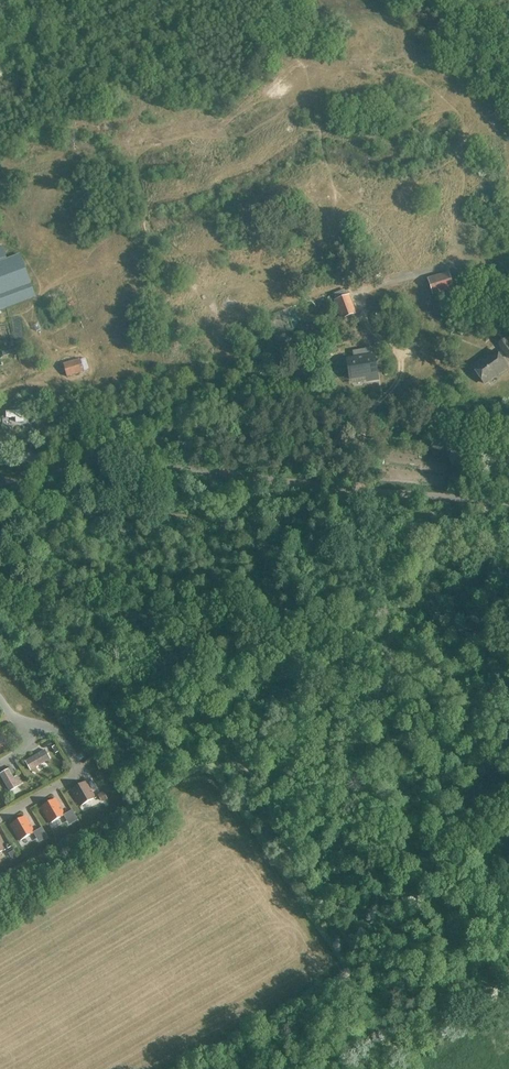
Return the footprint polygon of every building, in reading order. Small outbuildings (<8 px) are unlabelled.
[(36,295),(20,254),(6,259),(2,246),(0,247),(0,309),(36,295)] [(428,279),(433,296),(454,290),(449,273),(428,279)] [(348,296),(335,301),(342,318),(355,313),(348,296)] [(508,358),(508,346),(504,339),(498,344),(508,358)] [(354,359),(347,361),(350,379),(366,376),(367,381),(377,379),(374,356),(369,357),(368,349),(353,352),(354,359)] [(484,383),(507,367),(495,351),(472,368),(484,383)] [(80,359),(63,364),(67,377),(84,372),(80,359)] [(50,759),(45,750),(26,762),(30,770),(50,759)] [(14,773),(11,768),(0,774),(10,791),(18,786),(22,784),(17,776),(13,778),(11,775),(14,773)] [(80,806),(95,797),(86,782),(71,790),(80,806)] [(50,823),(64,815),(55,799),(41,807),(50,823)] [(20,841),(34,832),(25,817),(10,825),(20,841)]
